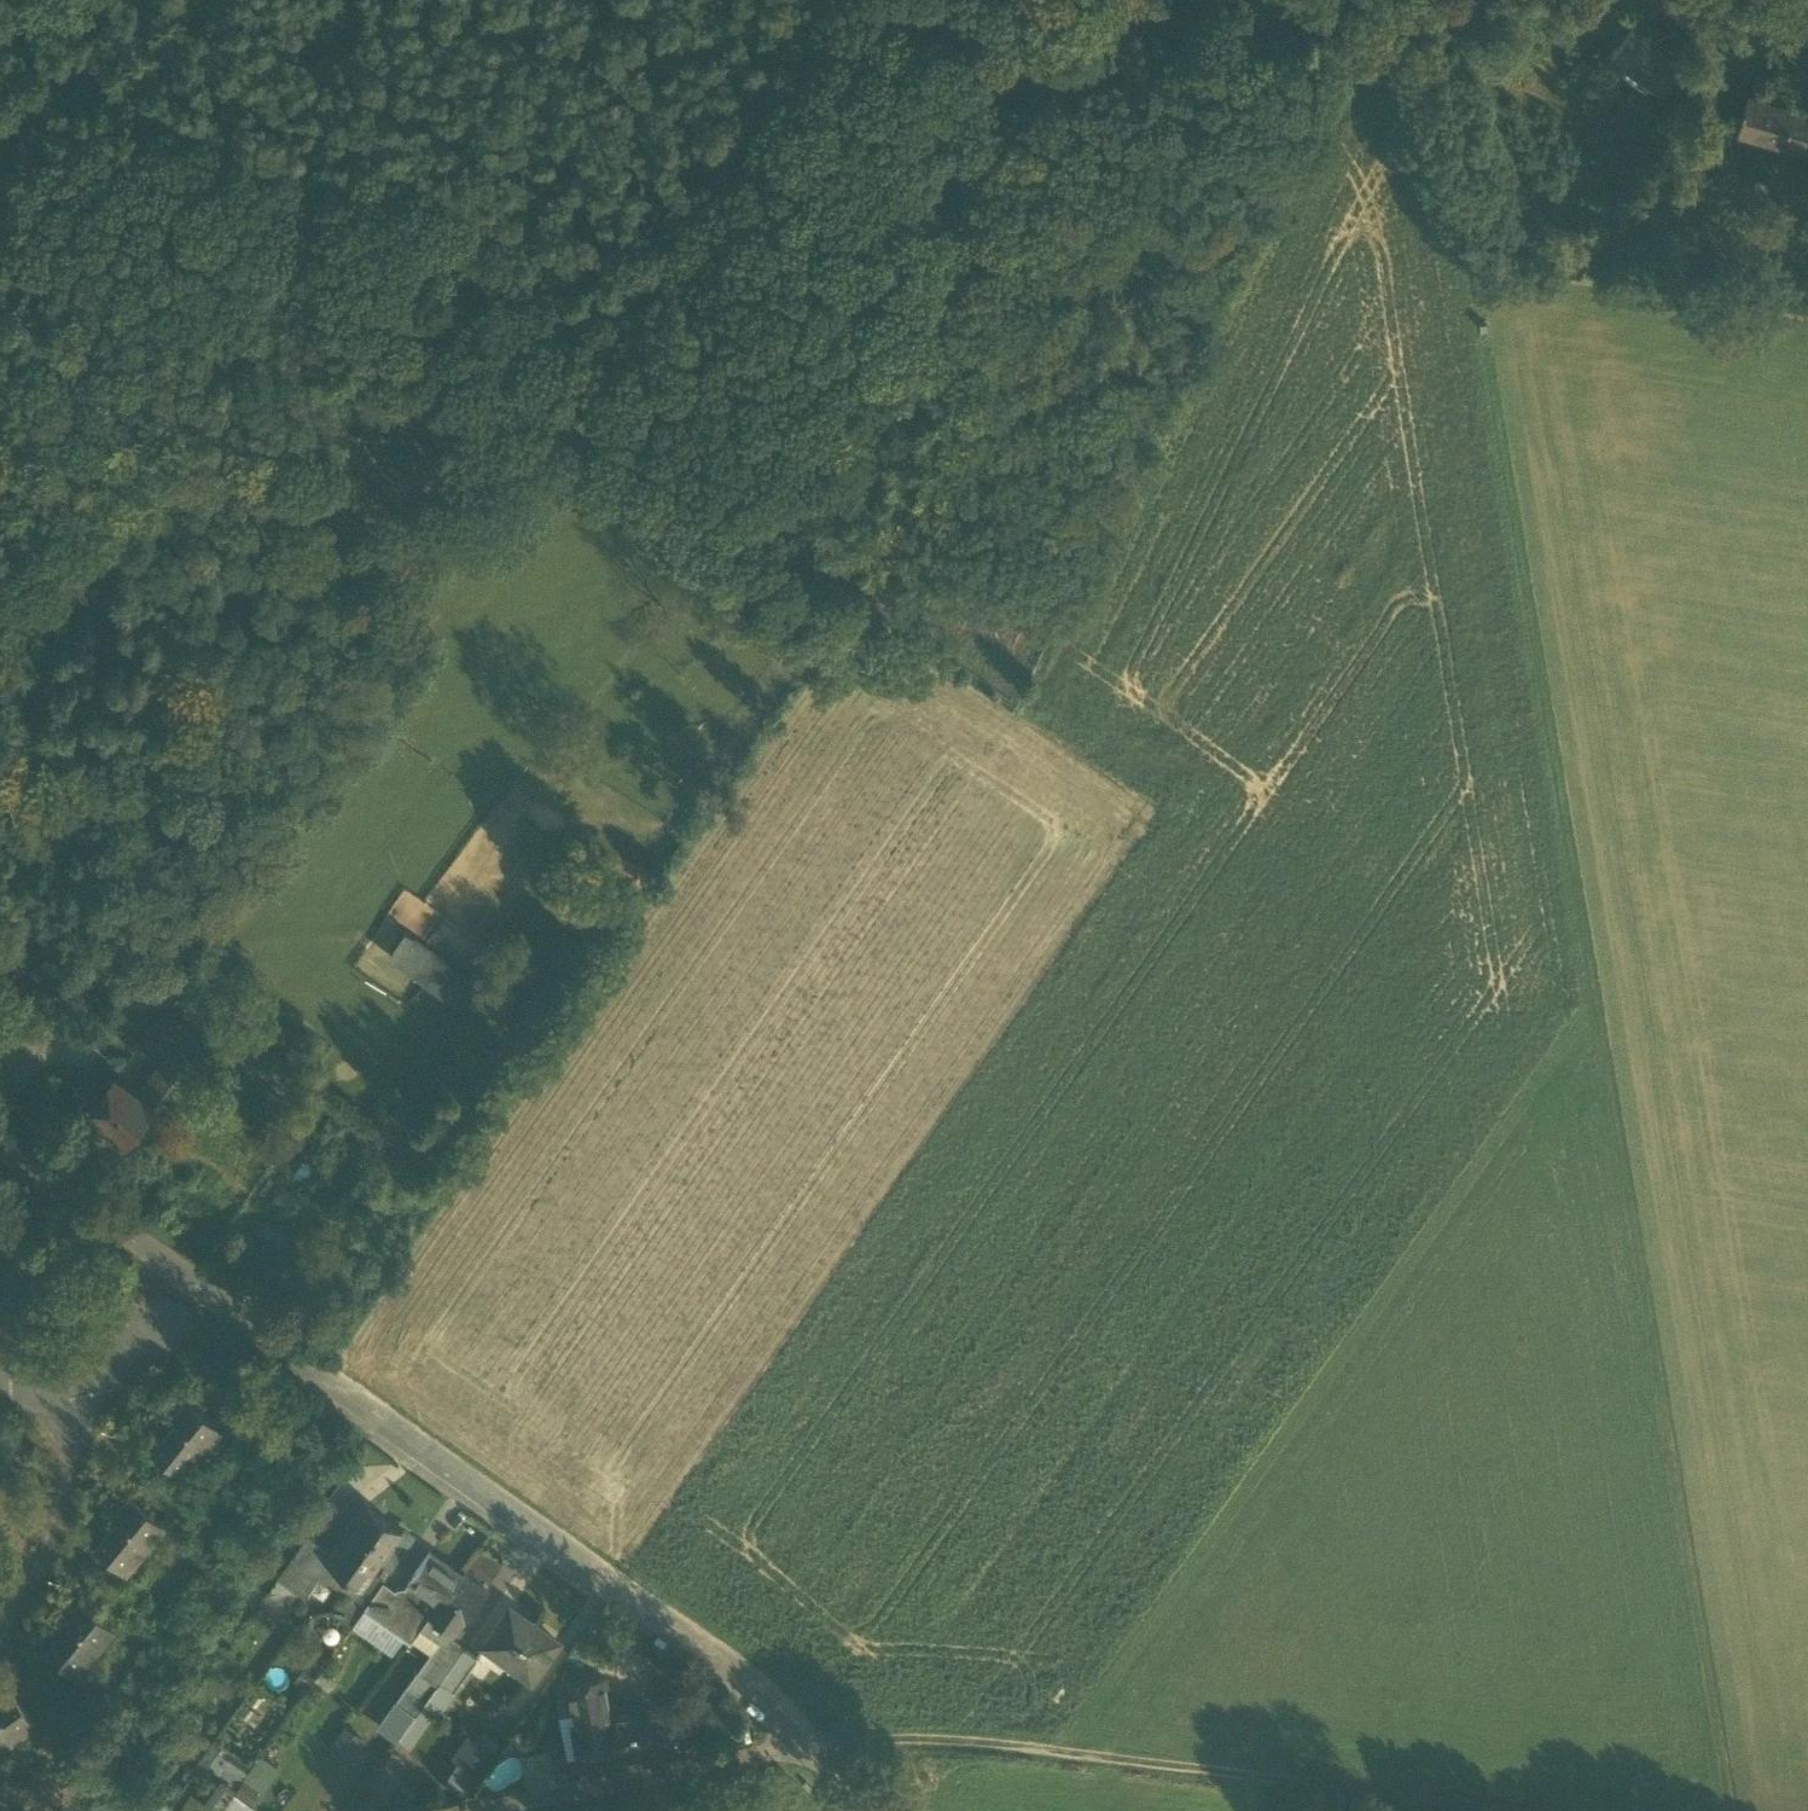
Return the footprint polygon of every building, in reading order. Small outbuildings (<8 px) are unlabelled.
[(1619,44),(1612,54),(1624,62),(1620,67),(1636,79),(1639,74),(1661,91),(1683,62),(1653,40),(1655,36),(1636,22),(1619,44)] [(1748,93),(1745,104),(1743,103),(1741,110),(1743,111),(1738,126),(1803,146),(1805,136),(1807,128),(1807,110),(1748,93)] [(405,934),(390,958),(523,1052),(539,1029),(405,934)] [(205,1039),(161,1007),(134,1045),(158,1062),(146,1079),(166,1094),(205,1039)] [(154,1107),(114,1079),(91,1113),(130,1140),(154,1107)] [(150,1447),(184,1475),(222,1428),(186,1398),(170,1416),(174,1419),(150,1447)] [(93,1542),(127,1570),(166,1523),(129,1493),(114,1511),(117,1514),(93,1542)] [(381,1560),(402,1532),(367,1507),(334,1554),(327,1564),(360,1587),(361,1588),(373,1571),(374,1571),(381,1560)] [(413,1540),(402,1532),(381,1560),(393,1568),(413,1540)] [(327,1564),(334,1554),(308,1535),(291,1559),(317,1577),(326,1564),(327,1564)] [(430,1551),(409,1581),(439,1602),(442,1604),(463,1574),(430,1551)] [(318,1578),(317,1577),(291,1559),(284,1569),(303,1582),(311,1588),(318,1578)] [(352,1598),(360,1587),(327,1564),(326,1564),(317,1577),(318,1578),(326,1583),(328,1581),(352,1598)] [(296,1591),(303,1582),(284,1569),(278,1578),(296,1591)] [(384,1579),(374,1571),(373,1571),(361,1588),(360,1587),(352,1598),(350,1601),(363,1609),(384,1579)] [(439,1602),(421,1626),(440,1640),(446,1645),(451,1639),(463,1621),(465,1622),(487,1591),(463,1574),(442,1604),(439,1602)] [(287,1605),(296,1591),(278,1578),(260,1603),(280,1618),(288,1606),(287,1605)] [(396,1588),(384,1579),(363,1609),(364,1609),(375,1618),(396,1588)] [(396,1588),(375,1618),(410,1641),(421,1626),(439,1602),(409,1581),(401,1592),(396,1588)] [(44,1646),(78,1674),(116,1628),(80,1597),(64,1615),(68,1618),(44,1646)] [(364,1609),(363,1609),(350,1601),(328,1610),(350,1628),(364,1609)] [(511,1610),(486,1646),(533,1679),(558,1643),(511,1610)] [(440,1640),(407,1685),(428,1699),(440,1681),(464,1648),(451,1639),(446,1645),(440,1640)] [(464,1648),(440,1681),(454,1691),(478,1658),(464,1648)] [(582,1757),(583,1765),(585,1765),(660,1749),(651,1707),(613,1716),(605,1678),(566,1687),(582,1757)] [(37,1723),(10,1683),(0,1690),(0,1748),(37,1723)] [(425,1702),(428,1699),(407,1685),(397,1701),(416,1715),(425,1702)] [(437,1710),(425,1702),(416,1715),(405,1731),(417,1738),(437,1710)] [(346,1761),(361,1739),(345,1729),(330,1750),(346,1761)] [(244,1778),(252,1768),(216,1743),(201,1764),(237,1788),(244,1778)] [(555,1782),(548,1750),(523,1755),(530,1787),(555,1782)] [(279,1767),(261,1754),(252,1768),(244,1778),(261,1791),(279,1767)] [(582,1757),(553,1764),(556,1777),(586,1770),(585,1765),(583,1765),(582,1757)] [(233,1792),(221,1810),(251,1810),(254,1807),(233,1792)] [(125,1809),(126,1810),(158,1810),(143,1793),(125,1809)] [(190,1793),(177,1810),(216,1810),(190,1793)]
